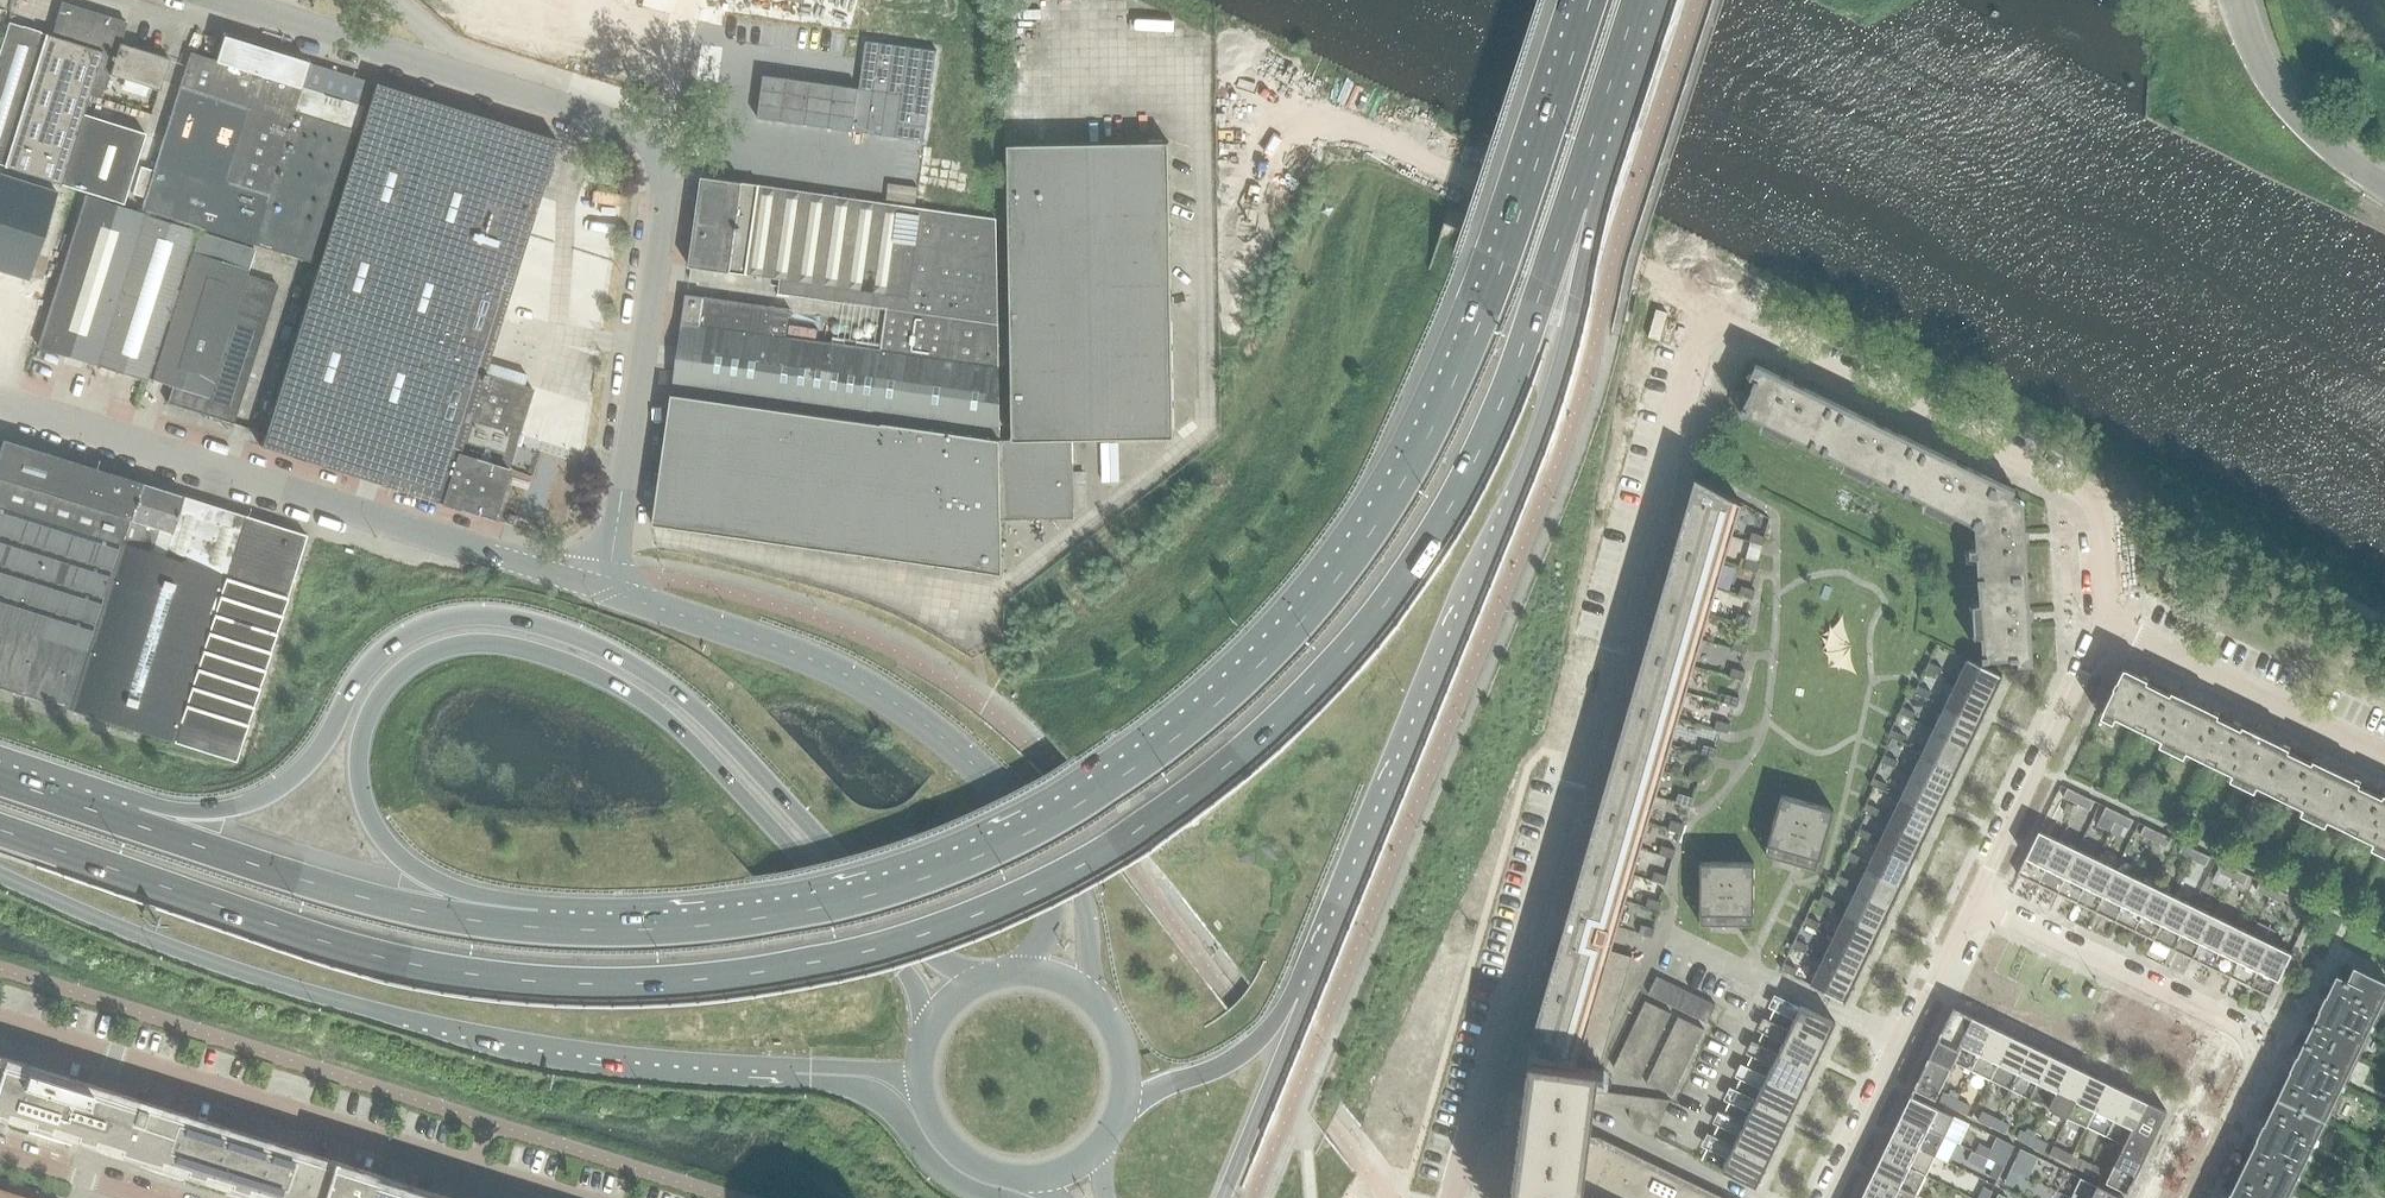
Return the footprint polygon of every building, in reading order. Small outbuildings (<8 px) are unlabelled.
[(0,47),(0,165),(2,166),(1,166),(59,184),(121,203),(143,134),(80,114),(89,86),(104,91),(108,75),(156,90),(166,58),(117,43),(124,21),(59,1),(48,36),(8,23),(0,47)] [(304,62),(219,36),(212,59),(187,51),(139,209),(248,242),(248,243),(312,264),(353,131),(361,107),(296,86),(304,62)] [(763,75),(757,117),(923,141),(936,51),(865,41),(858,88),(763,75)] [(1003,112),(1046,112),(1047,53),(1003,53),(1003,112)] [(258,446),(257,446),(259,447),(351,475),(386,486),(437,502),(473,513),(491,519),(531,389),(481,373),(554,140),(375,84),(371,83),(298,315),(261,434),(258,446)] [(671,394),(661,462),(652,524),(1002,574),(1001,519),(1073,518),(1072,440),(1173,438),(1168,143),(1006,145),(1011,440),(1000,440),(671,394)] [(54,193),(0,176),(0,271),(27,279),(54,193)] [(694,222),(996,265),(996,220),(701,177),(694,222)] [(145,381),(145,379),(192,231),(142,215),(142,214),(82,195),(35,347),(94,366),(95,365),(145,381)] [(775,293),(889,309),(998,325),(996,265),(694,222),(688,267),(777,279),(775,293)] [(197,232),(196,234),(190,252),(192,253),(246,270),(252,249),(197,232)] [(166,403),(200,414),(231,424),(276,285),(245,275),(246,270),(192,253),(151,381),(172,387),(166,403)] [(685,294),(671,394),(1000,440),(998,325),(889,309),(882,351),(785,337),(789,309),(685,294)] [(1755,364),(1748,378),(1754,380),(1751,386),(1752,387),(1739,412),(1817,449),(1838,405),(1755,364)] [(1895,487),(1916,442),(1838,405),(1817,449),(1895,487)] [(56,705),(127,479),(0,439),(0,688),(56,705)] [(1895,487),(1974,526),(2011,496),(2014,489),(2011,488),(1916,442),(1895,487)] [(1528,1043),(1593,1061),(1601,1063),(1632,957),(1609,950),(1740,502),(1694,476),(1566,914),(1574,916),(1571,930),(1562,927),(1528,1043)] [(163,491),(127,479),(56,705),(233,761),(303,535),(163,491)] [(2022,502),(2011,496),(1974,526),(1978,591),(2027,589),(2022,502)] [(1762,545),(1764,536),(1751,532),(1749,541),(1762,545)] [(1756,571),(1759,563),(1746,559),(1743,567),(1756,571)] [(1752,598),(1754,590),(1741,586),(1739,595),(1752,598)] [(1978,591),(1981,660),(2009,658),(2009,659),(2016,659),(2016,665),(2032,664),(2027,589),(1978,591)] [(1747,625),(1750,616),(1737,613),(1734,621),(1747,625)] [(1744,652),(1747,644),(1734,640),(1731,649),(1744,652)] [(1967,659),(1955,683),(1989,700),(2001,675),(1999,674),(1995,673),(1967,659)] [(1938,675),(1941,668),(1928,662),(1925,669),(1938,675)] [(2098,710),(2166,743),(2186,700),(2119,667),(2098,710)] [(1742,680),(1744,672),(1731,668),(1729,676),(1742,680)] [(1989,700),(1955,683),(1944,706),(1978,723),(1989,700)] [(1927,698),(1930,692),(1917,685),(1914,692),(1927,698)] [(1736,707),(1738,699),(1725,695),(1723,703),(1736,707)] [(2166,743),(2233,775),(2254,733),(2186,700),(2166,743)] [(1944,706),(1933,729),(1967,746),(1978,723),(1944,706)] [(1911,719),(1914,713),(1902,707),(1898,713),(1911,719)] [(1727,733),(1729,724),(1716,721),(1714,729),(1727,733)] [(1891,729),(1887,736),(1900,742),(1903,735),(1891,729)] [(1967,746),(1933,729),(1922,752),(1956,769),(1967,746)] [(2233,775),(2300,808),(2321,766),(2254,733),(2233,775)] [(1713,757),(1716,749),(1703,745),(1700,753),(1713,757)] [(1922,752),(1910,776),(1945,792),(1956,769),(1922,752)] [(1884,755),(1881,761),(1893,767),(1897,761),(1884,755)] [(2368,841),(2384,805),(2384,797),(2321,766),(2300,808),(2368,841)] [(1701,781),(1703,773),(1690,769),(1688,777),(1701,781)] [(1945,792),(1910,776),(1899,799),(1933,815),(1945,792)] [(1873,778),(1869,784),(1882,790),(1885,784),(1873,778)] [(2092,801),(2064,788),(2060,797),(2087,810),(2092,801)] [(1691,807),(1693,798),(1680,794),(1678,803),(1691,807)] [(1765,854),(1770,855),(1815,868),(1818,859),(1819,859),(1833,810),(1780,795),(1766,844),(1767,844),(1765,854)] [(1899,799),(1888,822),(1922,838),(1933,815),(1899,799)] [(1866,803),(1863,809),(1875,816),(1878,809),(1866,803)] [(2068,815),(2073,807),(2067,804),(2062,812),(2068,815)] [(2368,841),(2384,849),(2384,805),(2368,841)] [(2126,828),(2130,819),(2103,806),(2098,815),(2126,828)] [(1681,832),(1684,824),(1670,820),(1668,828),(1681,832)] [(1888,822),(1883,833),(1877,845),(1911,862),(1922,838),(1888,822)] [(2164,847),(2169,838),(2141,825),(2137,834),(2164,847)] [(1856,834),(1869,841),(1872,834),(1859,828),(1856,834)] [(2034,884),(2055,840),(2035,831),(2014,874),(2034,884)] [(2075,850),(2055,840),(2034,884),(2054,893),(2075,850)] [(2194,850),(2180,843),(2175,852),(2189,859),(2194,850)] [(1671,858),(1674,849),(1661,845),(1658,854),(1671,858)] [(1877,845),(1866,868),(1900,885),(1911,862),(1877,845)] [(2094,859),(2075,850),(2054,893),(2073,903),(2094,859)] [(2194,850),(2189,859),(2203,866),(2207,857),(2194,850)] [(1845,858),(1857,864),(1860,857),(1848,851),(1845,858)] [(2113,868),(2094,859),(2073,903),(2092,912),(2113,868)] [(1752,914),(1753,914),(1753,863),(1699,862),(1698,914),(1699,914),(1699,924),(1751,924),(1752,914)] [(2232,869),(2218,862),(2214,871),(2228,878),(2232,869)] [(1900,885),(1866,868),(1855,891),(1889,908),(1900,885)] [(2133,878),(2113,868),(2092,912),(2112,921),(2133,878)] [(2232,869),(2228,878),(2241,884),(2246,875),(2232,869)] [(1664,884),(1667,875),(1654,872),(1651,880),(1664,884)] [(1840,884),(1846,887),(1849,880),(1837,874),(1833,881),(1840,884)] [(2152,887),(2133,878),(2112,921),(2131,931),(2152,887)] [(2253,890),(2266,896),(2271,887),(2257,881),(2253,890)] [(2171,896),(2152,887),(2131,931),(2150,940),(2171,896)] [(2280,903),(2284,894),(2271,887),(2266,896),(2280,903)] [(1855,891),(1844,914),(1878,931),(1889,908),(1855,891)] [(1818,902),(1831,908),(1834,901),(1821,895),(1818,902)] [(2191,906),(2171,896),(2150,940),(2169,949),(2191,906)] [(1647,899),(1644,907),(1657,911),(1660,902),(1647,899)] [(2306,915),(2310,906),(2297,900),(2292,909),(2306,915)] [(2210,915),(2191,906),(2169,949),(2189,959),(2210,915)] [(1878,931),(1844,914),(1832,937),(1867,954),(1878,931)] [(2229,924),(2210,915),(2189,959),(2208,968),(2229,924)] [(1802,923),(1815,929),(1818,923),(1806,916),(1802,923)] [(2248,934),(2229,924),(2208,968),(2227,977),(2248,934)] [(1653,929),(1640,925),(1638,934),(1651,938),(1653,929)] [(2268,943),(2248,934),(2227,977),(2247,987),(2268,943)] [(1832,937),(1821,961),(1855,977),(1867,954),(1832,937)] [(1791,946),(1804,952),(1807,946),(1795,939),(1791,946)] [(2288,953),(2268,943),(2247,987),(2267,996),(2288,953)] [(1855,977),(1821,961),(1810,985),(1842,1000),(1842,1001),(1844,1001),(1855,977)] [(1783,963),(1780,969),(1793,975),(1796,969),(1783,963)] [(2303,1039),(2346,1059),(2382,983),(2353,969),(2346,983),(2333,976),(2303,1039)] [(1656,976),(1647,994),(1706,1022),(1715,1005),(1656,976)] [(1644,1000),(1612,1067),(1638,1079),(1670,1013),(1644,1000)] [(1788,1030),(1822,1046),(1834,1022),(1832,1021),(1800,1006),(1788,1030)] [(1930,1049),(1952,1059),(1972,1018),(1950,1008),(1930,1049)] [(1645,1082),(1671,1095),(1703,1029),(1677,1016),(1645,1082)] [(1991,1028),(1972,1018),(1952,1059),(1950,1062),(1970,1071),(1991,1028)] [(2010,1037),(1991,1028),(1970,1071),(1989,1080),(2010,1037)] [(1788,1030),(1777,1053),(1811,1069),(1822,1046),(1788,1030)] [(2029,1046),(2010,1037),(1989,1080),(2008,1089),(2029,1046)] [(2314,1125),(2346,1059),(2303,1039),(2271,1104),(2314,1125)] [(2048,1055),(2029,1046),(2008,1089),(2026,1099),(2048,1055)] [(1950,1062),(1952,1059),(1930,1049),(1910,1089),(1932,1099),(1950,1062)] [(1766,1076),(1800,1093),(1811,1069),(1777,1053),(1766,1076)] [(2026,1099),(2045,1108),(2066,1064),(2048,1055),(2026,1099)] [(255,1197),(454,1197),(0,1056),(0,1118),(255,1197)] [(1588,1082),(1590,1070),(1602,1071),(1603,1069),(1528,1059),(1510,1197),(1724,1197),(1598,1137),(1581,1135),(1585,1102),(1629,1108),(1639,1129),(1645,1117),(1657,1123),(1669,1100),(1669,1099),(1587,1089),(1588,1082)] [(2085,1073),(2066,1064),(2045,1108),(2064,1117),(2085,1073)] [(2104,1082),(2085,1073),(2064,1117),(2083,1126),(2104,1082)] [(1766,1076),(1754,1099),(1789,1116),(1800,1093),(1766,1076)] [(2123,1091),(2104,1082),(2083,1126),(2102,1135),(2123,1091)] [(1938,1101),(1952,1107),(1956,1098),(1958,1093),(1949,1089),(1947,1094),(1942,1091),(1938,1101)] [(2142,1101),(2123,1091),(2102,1135),(2121,1144),(2122,1142),(2142,1101)] [(1898,1115),(1941,1137),(1951,1116),(1907,1095),(1898,1115)] [(1969,1105),(1956,1098),(1952,1107),(1965,1114),(1969,1105)] [(1743,1123),(1778,1139),(1789,1116),(1754,1099),(1743,1123)] [(2164,1111),(2142,1101),(2122,1142),(2144,1152),(2164,1111)] [(2240,1170),(2282,1190),(2314,1125),(2271,1104),(2240,1170)] [(1991,1126),(1995,1117),(1982,1110),(1977,1119),(1991,1126)] [(1932,1156),(1941,1137),(1898,1115),(1888,1135),(1932,1156)] [(1651,1136),(1657,1123),(1645,1117),(1639,1129),(1639,1130),(1651,1136)] [(2004,1132),(2008,1124),(1995,1117),(1991,1126),(2004,1132)] [(1743,1123),(1732,1146),(1766,1162),(1778,1139),(1743,1123)] [(2015,1138),(2029,1145),(2034,1136),(2036,1132),(2026,1127),(2024,1131),(2019,1129),(2015,1138)] [(1879,1154),(1923,1175),(1932,1156),(1888,1135),(1879,1154)] [(1993,1143),(2001,1147),(2010,1152),(2013,1145),(1996,1136),(1993,1143)] [(2047,1142),(2034,1136),(2029,1145),(2042,1151),(2047,1142)] [(2144,1152),(2122,1142),(2121,1144),(2103,1182),(2125,1193),(2144,1152)] [(1979,1143),(1975,1151),(1986,1157),(1990,1148),(1979,1143)] [(1994,1161),(2001,1147),(1993,1143),(1990,1148),(1986,1157),(1994,1161)] [(1721,1170),(1755,1186),(1766,1162),(1732,1146),(1721,1170)] [(2003,1165),(2010,1152),(2001,1147),(1994,1161),(2003,1165)] [(2054,1157),(2069,1164),(2074,1154),(2058,1147),(2054,1157)] [(2016,1154),(2026,1159),(2034,1163),(2037,1156),(2019,1148),(2016,1154)] [(1989,1159),(1971,1151),(1966,1161),(1984,1169),(1989,1159)] [(1913,1194),(1923,1175),(1879,1154),(1870,1173),(1913,1194)] [(2009,1168),(2019,1173),(2026,1159),(2016,1154),(2009,1168)] [(2089,1161),(2074,1154),(2069,1164),(2085,1171),(2089,1161)] [(2028,1177),(2034,1163),(2026,1159),(2019,1173),(2028,1177)] [(1997,1178),(2003,1165),(1994,1161),(1988,1174),(1997,1178)] [(2105,1168),(2089,1161),(2085,1171),(2101,1178),(2105,1168)] [(2009,1168),(2003,1182),(2012,1187),(2019,1173),(2009,1168)] [(2282,1190),(2240,1170),(2226,1197),(2279,1197),(2282,1190)] [(1860,1193),(1871,1197),(1912,1197),(1913,1194),(1870,1173),(1860,1193)] [(2068,1197),(2119,1197),(2078,1178),(2068,1197)] [(1992,1190),(1982,1186),(1976,1197),(1988,1197),(1992,1190)] [(28,1197),(0,1189),(0,1197),(28,1197)]
